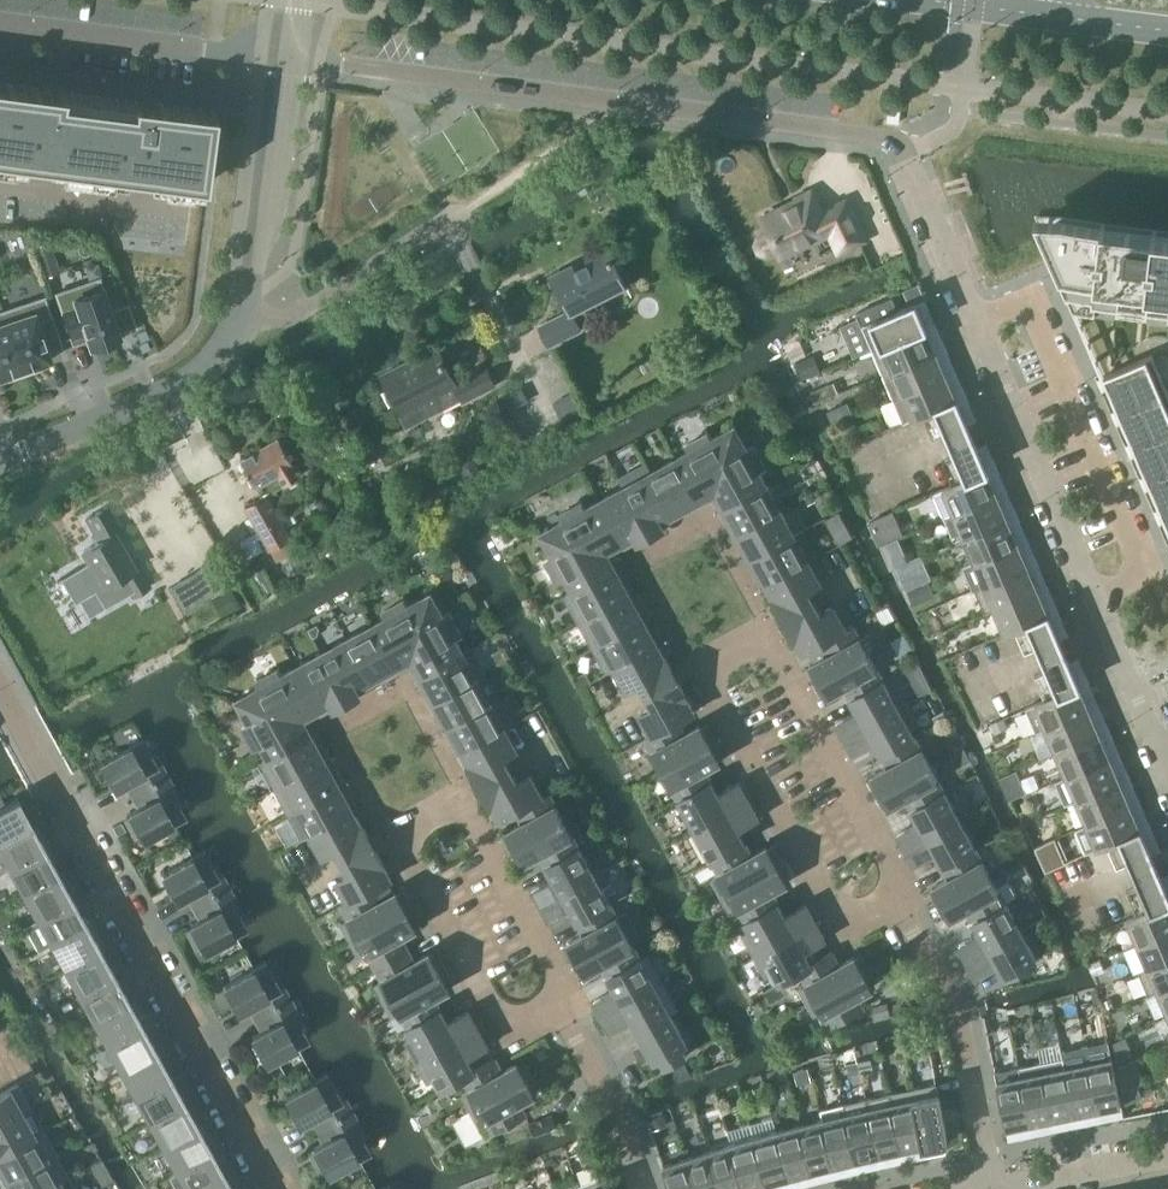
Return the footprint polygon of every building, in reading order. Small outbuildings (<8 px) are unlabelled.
[(205,184),(215,111),(0,84),(0,158),(205,184)] [(755,244),(759,252),(767,255),(778,250),(781,256),(835,230),(844,249),(864,239),(846,200),(821,212),(811,191),(796,198),(799,204),(788,209),(786,205),(762,217),(769,231),(758,237),(755,244)] [(1034,216),(1043,236),(1054,261),(1167,526),(1167,232),(1034,216)] [(34,247),(38,259),(52,254),(48,242),(34,247)] [(540,327),(549,345),(550,344),(579,329),(580,329),(572,312),(626,285),(608,248),(552,276),(570,312),(540,327)] [(99,278),(55,293),(71,338),(85,333),(89,347),(119,336),(117,332),(131,327),(123,305),(110,310),(99,278)] [(44,297),(2,312),(23,374),(37,369),(36,365),(50,360),(45,346),(59,342),(44,297)] [(861,325),(872,350),(925,327),(915,303),(861,325)] [(2,312),(0,312),(0,377),(7,375),(8,379),(23,374),(2,312)] [(872,350),(882,374),(945,347),(942,340),(933,344),(925,327),(872,350)] [(382,375),(401,412),(402,412),(402,411),(455,384),(464,401),(465,400),(464,400),(493,385),(494,385),(495,385),(486,367),(456,382),(437,347),(383,375),(383,374),(382,375)] [(882,374),(892,398),(946,375),(938,358),(948,354),(945,347),(882,374)] [(803,379),(815,374),(808,358),(796,363),(803,379)] [(903,423),(936,409),(936,408),(966,395),(963,388),(953,392),(946,375),(892,398),(903,423)] [(821,400),(838,393),(834,382),(816,390),(821,400)] [(936,409),(951,443),(971,434),(959,406),(968,402),(966,395),(936,408),(936,409)] [(852,431),(854,422),(851,417),(841,422),(846,433),(852,431)] [(690,450),(676,458),(699,500),(715,491),(734,426),(712,438),(708,432),(687,444),(690,450)] [(747,448),(734,426),(715,491),(724,508),(767,484),(759,470),(765,467),(753,445),(747,448)] [(951,443),(966,478),(966,479),(996,467),(993,460),(984,464),(971,434),(951,443)] [(301,475),(295,464),(279,437),(241,460),(256,486),(257,486),(263,496),(246,506),(271,550),(271,549),(278,560),(299,548),(293,537),(294,536),(271,498),(269,494),(278,488),(301,475)] [(647,463),(646,464),(676,518),(688,512),(686,508),(699,500),(676,458),(651,472),(647,463)] [(646,464),(621,477),(651,532),(663,525),(661,521),(673,515),(675,519),(676,518),(646,464)] [(933,493),(944,517),(997,494),(990,478),(999,473),(996,467),(966,479),(966,478),(933,493)] [(624,487),(600,500),(623,542),(635,535),(637,540),(651,532),(621,477),(620,478),(624,487)] [(781,510),(767,484),(724,508),(732,521),(728,523),(734,535),(781,510)] [(269,494),(271,498),(281,493),(278,488),(269,494)] [(954,541),(963,537),(1017,514),(1014,508),(1004,512),(997,494),(944,517),(954,541)] [(564,520),(541,532),(606,551),(623,542),(600,500),(585,508),(582,502),(560,514),(564,520)] [(89,561),(60,578),(74,602),(94,590),(104,607),(113,602),(130,592),(132,596),(149,586),(137,565),(132,568),(116,541),(124,537),(107,507),(86,519),(99,542),(84,551),(89,561)] [(794,534),(781,510),(734,535),(735,536),(739,534),(746,546),(742,549),(748,561),(803,530),(802,530),(794,534)] [(879,544),(901,534),(891,513),(869,522),(879,544)] [(963,537),(973,561),(1017,542),(1010,525),(1020,521),(1017,514),(963,537)] [(835,534),(840,542),(852,536),(847,528),(835,534)] [(817,556),(803,530),(748,561),(749,561),(753,559),(759,572),(755,574),(762,586),(817,556)] [(565,595),(565,596),(615,568),(606,551),(541,532),(541,533),(553,555),(547,559),(559,580),(565,577),(573,590),(565,595)] [(365,545),(362,538),(354,542),(357,549),(365,545)] [(973,561),(984,586),(1037,562),(1034,555),(1025,560),(1017,542),(973,561)] [(901,551),(887,558),(891,568),(906,561),(901,551)] [(817,557),(817,556),(762,586),(763,587),(767,584),(774,597),(773,597),(780,610),(796,638),(803,651),(852,624),(852,623),(832,634),(795,569),(817,557)] [(910,573),(906,562),(892,569),(896,579),(910,573)] [(985,613),(994,609),(1038,590),(1031,573),(1040,569),(1037,562),(984,586),(974,589),(985,613)] [(565,596),(579,621),(633,591),(627,579),(623,581),(615,568),(565,596)] [(184,610),(195,604),(207,597),(193,574),(170,587),(177,599),(184,610)] [(909,589),(914,601),(921,598),(916,586),(909,589)] [(1004,634),(1028,624),(1028,623),(1058,610),(1055,603),(1045,607),(1038,590),(994,609),(1004,634)] [(579,621),(593,646),(647,616),(641,604),(637,606),(630,594),(634,592),(633,591),(579,621)] [(386,617),(372,625),(395,667),(412,658),(431,593),(408,605),(404,599),(383,611),(386,617)] [(443,615),(431,593),(412,658),(421,675),(463,652),(455,637),(461,634),(449,612),(443,615)] [(1028,623),(1028,624),(1043,659),(1063,650),(1051,621),(1061,617),(1058,610),(1028,623)] [(593,646),(607,671),(661,641),(655,629),(651,631),(644,619),(648,617),(647,616),(593,646)] [(309,629),(314,638),(318,635),(320,628),(317,624),(309,629)] [(860,639),(852,624),(803,651),(804,652),(821,643),(827,654),(813,662),(814,665),(808,669),(815,681),(876,647),(869,634),(860,639)] [(372,625),(346,639),(372,686),(384,679),(382,675),(395,667),(372,625)] [(346,639),(321,653),(347,700),(360,693),(357,688),(369,682),(372,686),(346,639)] [(629,661),(665,726),(694,711),(687,698),(672,670),(665,657),(658,644),(662,642),(661,641),(607,671),(607,673),(629,661)] [(876,649),(876,647),(815,681),(822,694),(828,690),(830,693),(844,685),(851,697),(883,680),(868,653),(876,649)] [(1043,659),(1058,694),(1058,695),(1088,682),(1085,675),(1076,679),(1063,650),(1043,659)] [(476,676),(463,652),(421,675),(428,688),(424,690),(431,702),(485,673),(485,671),(476,676)] [(321,653),(296,667),(319,709),(332,702),(334,707),(347,700),(321,653)] [(260,687),(237,699),(303,718),(319,709),(296,667),(281,675),(278,669),(256,681),(260,687)] [(499,698),(485,673),(431,702),(431,703),(435,701),(442,713),(438,715),(445,728),(499,698)] [(579,686),(588,681),(584,673),(575,679),(579,686)] [(898,707),(883,680),(851,697),(858,710),(837,721),(845,737),(906,703),(906,702),(898,707)] [(1035,732),(1045,728),(1089,710),(1082,693),(1091,688),(1088,682),(1058,695),(1058,694),(1025,708),(1035,732)] [(56,709),(64,705),(59,694),(51,698),(56,709)] [(513,723),(499,698),(445,728),(449,726),(456,739),(452,741),(459,753),(513,723)] [(261,762),(261,763),(312,735),(303,718),(237,699),(250,722),(243,725),(256,747),(262,744),(269,757),(261,762)] [(918,723),(906,703),(845,737),(854,752),(875,741),(882,753),(913,735),(909,728),(918,723)] [(1045,728),(1055,752),(1109,729),(1106,723),(1096,727),(1089,710),(1045,728)] [(645,737),(662,768),(715,739),(707,725),(700,728),(699,725),(684,733),(678,722),(695,712),(694,711),(665,726),(645,737)] [(514,724),(513,723),(459,753),(463,752),(470,764),(469,764),(485,792),(492,805),(500,819),(549,792),(548,790),(528,802),(492,736),(514,724)] [(1055,752),(1065,776),(1109,757),(1102,740),(1112,736),(1109,729),(1055,752)] [(261,763),(275,788),(330,758),(323,746),(319,748),(312,735),(261,763)] [(929,763),(913,735),(882,753),(889,766),(874,774),(876,777),(870,780),(876,792),(929,763)] [(124,782),(131,794),(163,776),(142,739),(100,762),(114,787),(124,782)] [(662,768),(679,799),(710,781),(704,769),(719,761),(717,758),(723,755),(715,739),(662,768)] [(1065,776),(1076,800),(1129,777),(1126,770),(1117,774),(1109,757),(1065,776)] [(275,788),(289,813),(344,784),(337,771),(333,773),(326,761),(330,758),(275,788)] [(944,791),(929,763),(876,792),(883,805),(889,802),(891,805),(906,797),(912,809),(944,791)] [(1015,785),(1011,775),(1002,778),(1006,789),(1015,785)] [(163,776),(131,794),(138,807),(128,812),(142,838),(184,814),(163,776)] [(1076,800),(1086,824),(1130,805),(1123,788),(1132,784),(1129,777),(1076,800)] [(679,799),(696,829),(748,800),(739,782),(717,794),(710,781),(679,799)] [(289,813),(303,839),(358,809),(351,796),(347,798),(340,786),(344,784),(289,813)] [(959,819),(944,791),(912,809),(919,821),(898,833),(907,848),(959,819)] [(563,818),(549,792),(500,819),(517,810),(523,821),(509,829),(510,832),(504,836),(511,848),(572,815),(572,814),(563,818)] [(31,823),(16,797),(0,806),(0,840),(31,823)] [(696,829),(713,859),(744,842),(737,830),(759,819),(748,800),(696,829)] [(1096,849),(1120,839),(1120,838),(1150,825),(1147,818),(1137,822),(1130,805),(1086,824),(1096,849)] [(342,904),(342,905),(391,878),(384,865),(384,864),(361,824),(354,811),(358,809),(303,839),(304,840),(326,827),(340,853),(348,867),(362,893),(342,904)] [(580,828),(572,815),(511,848),(518,861),(524,857),(526,860),(541,852),(548,864),(579,847),(571,833),(580,828)] [(975,847),(959,819),(907,848),(915,864),(937,852),(943,864),(975,847)] [(8,869),(45,849),(31,823),(0,840),(0,854),(8,869)] [(1120,839),(1135,874),(1155,865),(1151,854),(1143,836),(1153,832),(1150,825),(1120,838),(1120,839)] [(712,879),(721,894),(782,861),(774,846),(767,850),(766,847),(751,855),(744,842),(713,859),(721,874),(712,879)] [(594,875),(579,847),(548,864),(554,877),(533,889),(542,904),(594,875)] [(990,875),(975,847),(943,864),(950,877),(935,885),(937,888),(931,891),(937,904),(990,875)] [(8,869),(22,894),(58,874),(45,849),(8,869)] [(185,893),(192,906),(224,888),(203,850),(161,874),(175,899),(185,893)] [(738,906),(746,920),(777,903),(771,891),(786,883),(784,880),(790,876),(782,861),(721,894),(730,911),(738,906)] [(1150,909),(1151,909),(1167,902),(1167,894),(1155,865),(1135,874),(1150,909)] [(22,894),(36,919),(72,899),(58,874),(22,894)] [(610,903),(594,875),(542,904),(550,919),(571,908),(578,920),(610,903)] [(996,887),(990,875),(937,904),(944,916),(951,913),(952,916),(967,908),(974,920),(980,916),(1005,903),(1004,901),(1011,898),(1012,895),(1012,891),(1013,891),(1010,885),(1009,885),(1006,883),(1003,883),(996,887)] [(342,924),(351,940),(411,906),(403,891),(397,895),(395,892),(381,900),(374,888),(391,879),(391,878),(342,905),(350,919),(342,924)] [(224,888),(192,906),(199,919),(189,924),(203,950),(245,926),(224,888)] [(36,919),(50,945),(86,925),(72,899),(36,919)] [(1137,944),(1167,930),(1167,902),(1151,909),(1150,909),(1126,919),(1137,944)] [(618,917),(610,903),(578,920),(584,932),(570,940),(571,944),(565,947),(572,960),(633,926),(626,913),(618,917)] [(743,935),(754,955),(815,921),(805,904),(784,916),(777,903),(746,920),(752,930),(743,935)] [(1020,931),(1005,903),(980,916),(974,920),(981,933),(960,944),(968,959),(1020,931)] [(368,951),(376,966),(407,948),(400,936),(415,928),(413,925),(420,921),(411,906),(351,940),(359,956),(368,951)] [(764,952),(779,981),(811,963),(804,952),(825,940),(815,921),(754,955),(755,956),(764,952)] [(50,945),(64,970),(100,950),(86,925),(50,945)] [(641,939),(633,926),(572,960),(579,972),(585,969),(587,972),(602,963),(609,976),(640,958),(632,944),(641,939)] [(1147,968),(1167,959),(1167,930),(1137,944),(1147,968)] [(1036,960),(1020,931),(968,959),(977,975),(998,964),(1005,977),(1036,960)] [(375,985),(384,1001),(445,967),(436,952),(430,955),(429,952),(414,960),(407,948),(376,966),(383,980),(375,985)] [(64,970),(78,995),(114,975),(100,950),(64,970)] [(801,989),(808,1001),(868,968),(861,956),(855,959),(854,956),(839,965),(832,951),(811,963),(779,981),(780,982),(801,970),(809,984),(801,989)] [(656,986),(640,958),(609,976),(615,988),(594,1000),(603,1015),(656,986)] [(1157,991),(1167,987),(1167,959),(1147,968),(1138,972),(1148,995),(1157,991)] [(1089,965),(1093,975),(1103,971),(1099,960),(1089,965)] [(757,961),(745,968),(758,988),(770,980),(757,961)] [(247,1005),(254,1017),(286,1000),(265,962),(223,985),(237,1011),(247,1005)] [(401,1012),(409,1027),(440,1009),(434,997),(449,989),(447,985),(453,982),(445,967),(384,1001),(393,1017),(401,1012)] [(868,968),(808,1001),(815,1015),(823,1010),(832,1026),(864,1009),(856,995),(871,987),(869,984),(875,981),(868,968)] [(78,995),(92,1021),(128,1001),(114,975),(78,995)] [(671,1014),(656,986),(603,1015),(611,1031),(632,1019),(639,1031),(671,1014)] [(1167,1015),(1167,987),(1157,991),(1167,1015)] [(1113,1007),(1110,999),(1102,1002),(1105,1011),(1113,1007)] [(286,1000),(254,1017),(261,1030),(251,1036),(265,1061),(307,1038),(286,1000)] [(92,1021),(106,1046),(142,1026),(128,1001),(92,1021)] [(881,1005),(866,1010),(869,1021),(884,1017),(881,1005)] [(406,1041),(417,1061),(478,1028),(468,1010),(447,1021),(440,1009),(409,1027),(414,1036),(406,1041)] [(687,1043),(671,1014),(639,1031),(646,1044),(639,1047),(645,1059),(652,1055),(655,1060),(661,1057),(666,1067),(686,1056),(681,1046),(687,1043)] [(106,1046),(120,1071),(156,1051),(142,1026),(106,1046)] [(437,1077),(442,1087),(495,1058),(494,1057),(473,1069),(467,1057),(488,1046),(478,1028),(417,1061),(429,1082),(437,1077)] [(1130,1035),(1115,1038),(1119,1057),(1134,1054),(1130,1035)] [(297,1083),(314,1074),(300,1046),(270,1062),(279,1079),(292,1073),(297,1083)] [(30,1059),(34,1057),(29,1047),(25,1049),(22,1051),(27,1061),(30,1059)] [(903,1049),(894,1051),(896,1059),(905,1057),(903,1049)] [(120,1071),(134,1096),(170,1076),(156,1051),(120,1071)] [(1135,1055),(1119,1063),(1129,1086),(1146,1078),(1135,1055)] [(463,1095),(470,1108),(531,1075),(524,1062),(518,1065),(516,1062),(502,1071),(495,1058),(442,1087),(443,1088),(464,1076),(471,1090),(463,1095)] [(1063,1058),(1041,1062),(1052,1119),(1068,1116),(1070,1126),(1077,1125),(1065,1067),(1063,1058)] [(1112,1058),(1088,1063),(1098,1110),(1113,1107),(1115,1117),(1123,1115),(1121,1105),(1112,1058)] [(1019,1067),(1021,1076),(1032,1134),(1039,1132),(1037,1122),(1052,1119),(1041,1062),(1019,1067)] [(685,1063),(669,1072),(674,1081),(691,1075),(685,1063)] [(848,1065),(850,1074),(858,1072),(856,1063),(848,1065)] [(1088,1063),(1065,1067),(1077,1125),(1084,1123),(1082,1113),(1098,1110),(1088,1063)] [(828,1079),(836,1077),(833,1068),(825,1070),(828,1079)] [(308,1117),(315,1129),(347,1111),(327,1074),(284,1097),(298,1122),(308,1117)] [(531,1075),(470,1108),(477,1121),(486,1117),(494,1132),(526,1115),(519,1101),(533,1093),(532,1090),(538,1087),(531,1075)] [(134,1096),(148,1122),(184,1102),(170,1076),(134,1096)] [(1032,1134),(1021,1076),(998,1081),(998,1080),(996,1081),(1006,1128),(1022,1125),(1024,1135),(1032,1134)] [(935,1084),(912,1088),(924,1145),(948,1140),(937,1082),(935,1083),(935,1084)] [(29,1105),(17,1083),(0,1093),(0,1120),(29,1105)] [(889,1093),(891,1103),(904,1160),(911,1158),(909,1148),(924,1145),(912,1088),(889,1093)] [(843,1104),(846,1113),(859,1170),(866,1168),(864,1158),(879,1155),(868,1108),(866,1098),(843,1104)] [(148,1122),(162,1147),(198,1127),(184,1102),(148,1122)] [(891,1103),(868,1108),(879,1155),(894,1151),(896,1161),(904,1160),(891,1103)] [(0,1120),(0,1153),(43,1130),(29,1105),(0,1120)] [(347,1111),(315,1129),(322,1142),(312,1148),(326,1173),(368,1150),(347,1111)] [(846,1113),(822,1119),(834,1165),(849,1162),(852,1172),(859,1170),(846,1113)] [(552,1115),(530,1123),(535,1135),(556,1126),(552,1115)] [(822,1119),(799,1125),(814,1181),(822,1179),(819,1169),(834,1165),(822,1119)] [(799,1125),(777,1131),(789,1177),(805,1173),(807,1183),(814,1181),(799,1125)] [(162,1147),(175,1172),(212,1152),(198,1127),(162,1147)] [(3,1178),(54,1150),(43,1130),(0,1153),(0,1173),(3,1178)] [(754,1137),(769,1188),(777,1188),(774,1181),(789,1177),(777,1131),(754,1137)] [(731,1144),(745,1188),(748,1188),(760,1185),(761,1188),(769,1188),(754,1137),(731,1144)] [(709,1151),(720,1188),(745,1188),(731,1144),(709,1151)] [(68,1176),(54,1150),(3,1178),(9,1188),(43,1188),(68,1176)] [(580,1154),(583,1162),(593,1159),(590,1150),(580,1154)] [(686,1158),(696,1188),(720,1188),(709,1151),(686,1158)] [(175,1172),(168,1177),(174,1188),(205,1188),(226,1178),(212,1152),(175,1172)] [(686,1158),(664,1165),(664,1164),(663,1165),(671,1188),(696,1188),(686,1158)] [(101,1161),(93,1165),(102,1183),(111,1178),(101,1161)] [(580,1188),(607,1188),(602,1175),(600,1176),(600,1177),(579,1185),(580,1188)] [(68,1176),(43,1188),(75,1188),(68,1176)] [(226,1178),(205,1188),(232,1188),(226,1178)]
